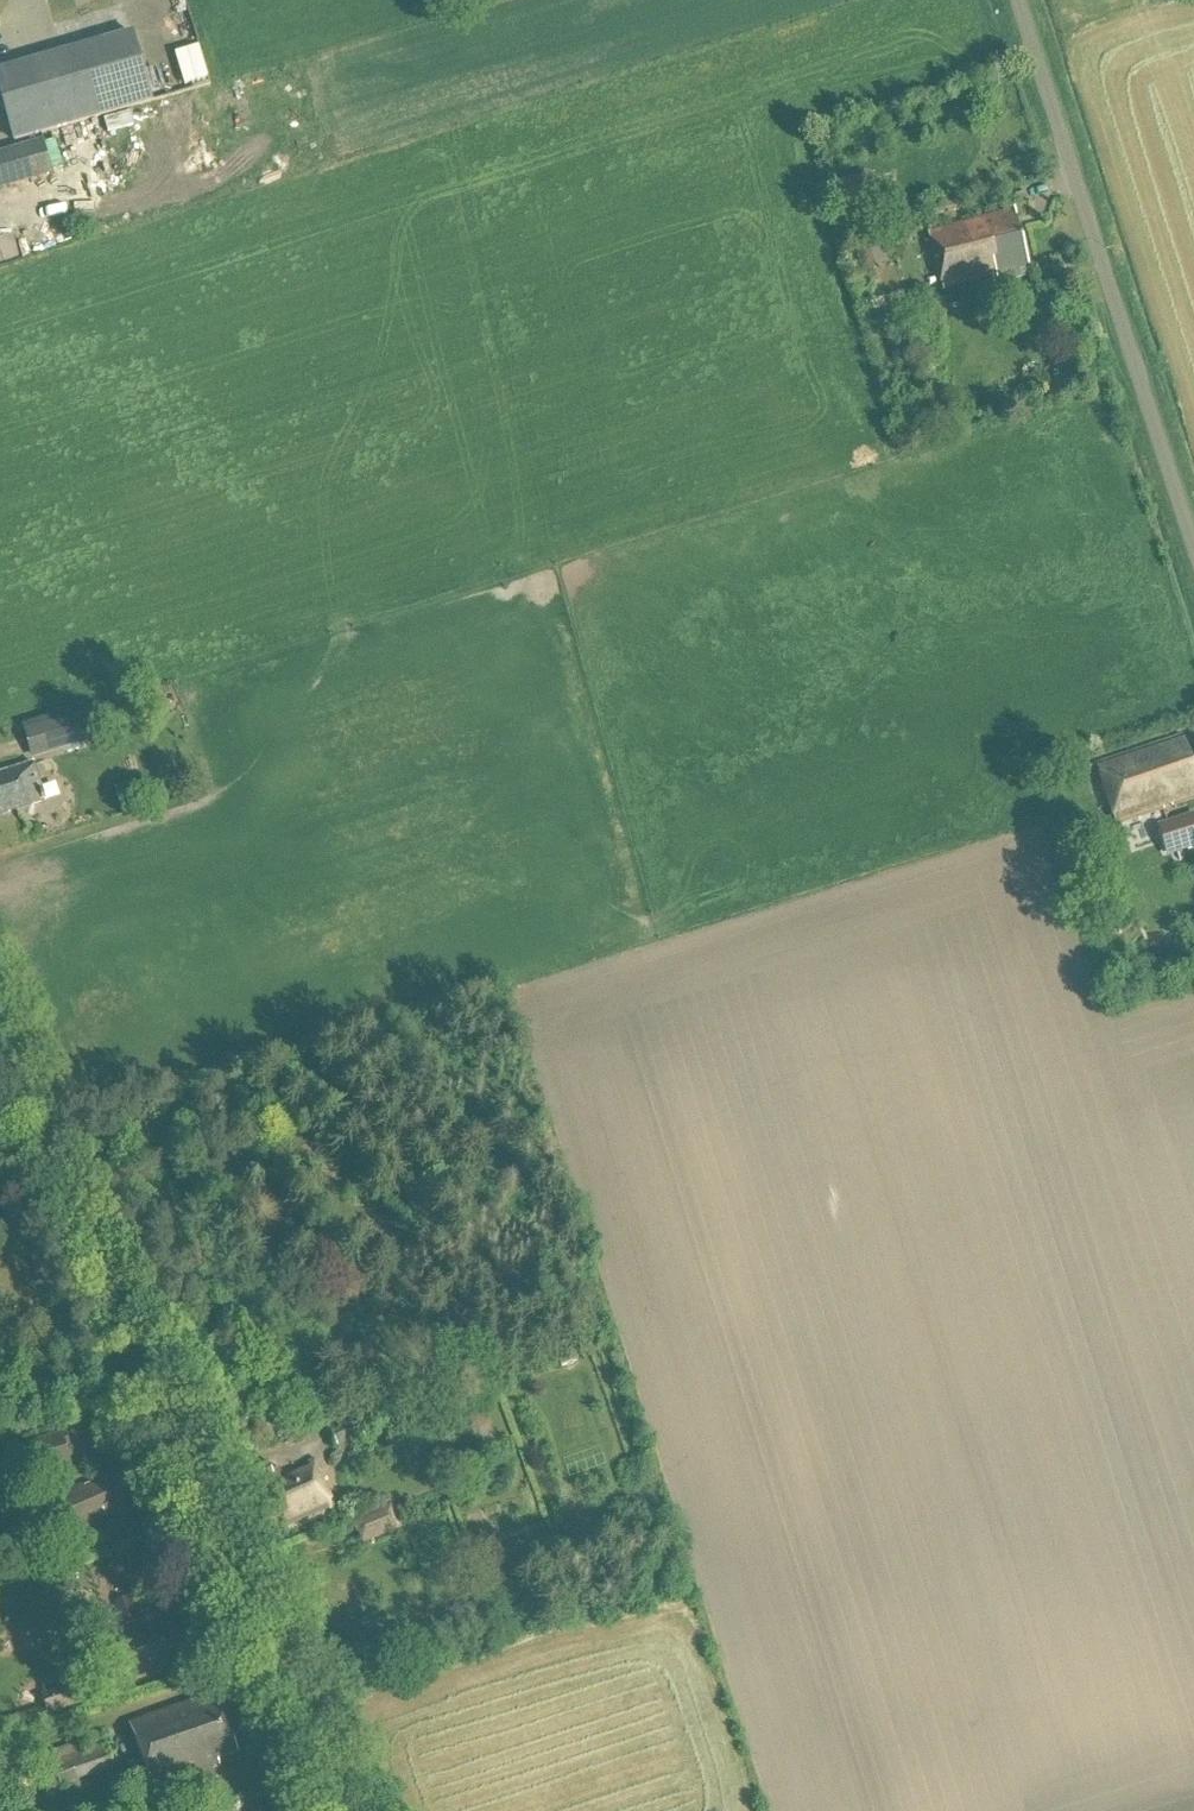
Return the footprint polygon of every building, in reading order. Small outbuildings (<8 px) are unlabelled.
[(0,74),(0,99),(13,145),(153,105),(133,36),(0,74)] [(186,85),(210,77),(199,45),(176,52),(186,85)] [(53,177),(43,144),(0,157),(0,193),(53,177)] [(1029,279),(1014,215),(926,236),(940,292),(994,279),(996,287),(1029,279)] [(23,731),(32,761),(106,740),(97,710),(23,731)] [(1183,740),(1096,769),(1116,829),(1193,803),(1193,774),(1183,740)] [(30,810),(46,805),(35,768),(0,778),(0,819),(30,810)] [(1156,828),(1166,860),(1193,851),(1193,816),(1156,828)] [(351,1406),(323,1416),(338,1453),(366,1443),(351,1406)] [(10,1453),(18,1484),(72,1469),(67,1452),(70,1451),(66,1434),(36,1442),(37,1446),(10,1453)] [(279,1470),(269,1474),(267,1468),(251,1475),(255,1486),(250,1488),(269,1533),(329,1507),(310,1463),(282,1475),(279,1470)] [(131,1501),(117,1469),(99,1477),(100,1479),(51,1500),(66,1535),(106,1519),(109,1526),(128,1518),(123,1504),(131,1501)] [(399,1529),(390,1507),(353,1523),(362,1544),(399,1529)] [(115,1605),(123,1628),(139,1623),(131,1599),(115,1605)] [(171,1631),(168,1624),(115,1644),(129,1681),(182,1661),(179,1654),(185,1651),(177,1629),(171,1631)] [(42,1696),(50,1722),(64,1718),(62,1712),(80,1707),(74,1686),(42,1696)] [(239,1753),(217,1692),(129,1724),(155,1790),(201,1775),(205,1786),(208,1785),(213,1798),(224,1794),(218,1779),(216,1780),(213,1771),(221,1768),(219,1761),(239,1753)] [(45,1727),(41,1711),(0,1723),(0,1740),(45,1727)] [(107,1746),(100,1748),(96,1739),(49,1755),(60,1785),(113,1766),(107,1746)]
